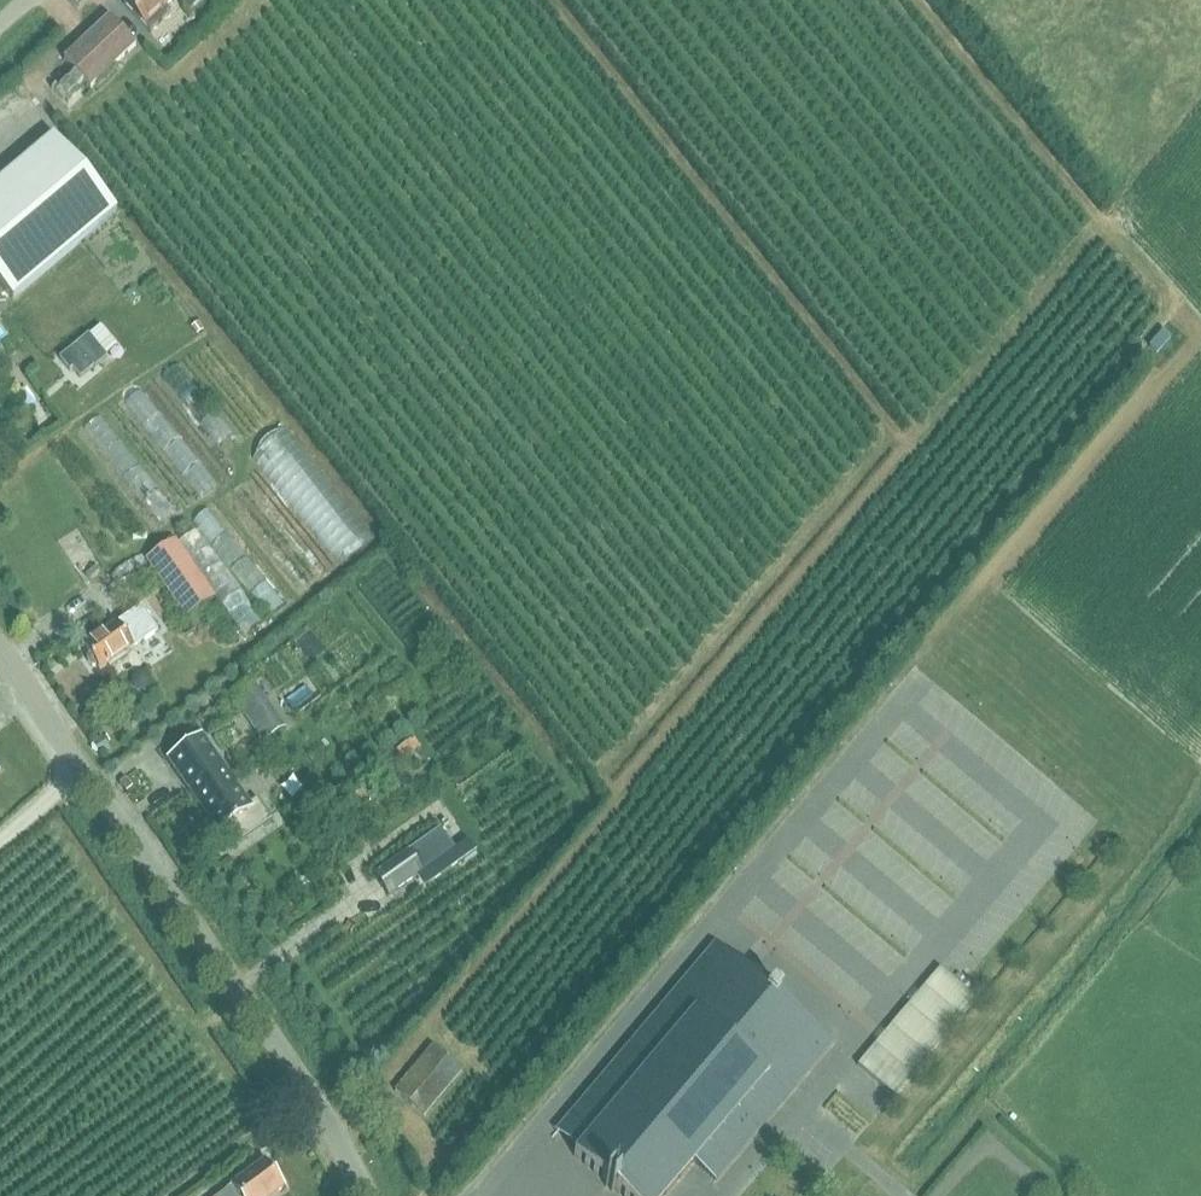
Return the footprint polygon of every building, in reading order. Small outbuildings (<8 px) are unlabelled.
[(150,34),(170,15),(164,9),(174,0),(129,0),(123,5),(150,34)] [(189,12),(202,0),(201,0),(178,0),(189,12)] [(87,87),(132,45),(107,19),(62,60),(87,87)] [(115,211),(52,137),(0,182),(0,287),(11,300),(115,211)] [(88,336),(59,360),(68,372),(71,369),(79,379),(92,368),(93,369),(106,358),(104,356),(89,337),(88,336)] [(39,426),(48,420),(21,383),(12,389),(39,426)] [(202,481),(135,390),(117,403),(184,494),(202,481)] [(145,560),(185,618),(215,598),(176,539),(145,560)] [(125,618),(137,636),(152,626),(148,620),(153,616),(145,604),(125,618)] [(117,625),(83,649),(89,658),(88,663),(92,669),(97,670),(100,674),(134,650),(117,625)] [(229,694),(263,743),(286,727),(252,678),(229,694)] [(92,743),(100,755),(101,755),(108,750),(100,737),(92,743)] [(257,802),(249,807),(202,740),(169,763),(219,834),(225,829),(237,846),(271,822),(257,802)] [(408,743),(396,752),(401,760),(414,751),(408,743)] [(388,898),(455,850),(439,828),(373,876),(388,898)] [(716,1183),(833,1044),(809,1024),(805,1029),(774,1003),(781,995),(766,982),(759,990),(728,964),(732,959),(715,945),(570,1115),(592,1134),(573,1157),(619,1195),(666,1195),(693,1164),(716,1183)] [(425,1117),(462,1072),(433,1048),(396,1093),(425,1117)] [(222,1195),(276,1195),(283,1190),(280,1186),(281,1181),(277,1175),(272,1175),(263,1164),(231,1188),(231,1189),(222,1195)]
